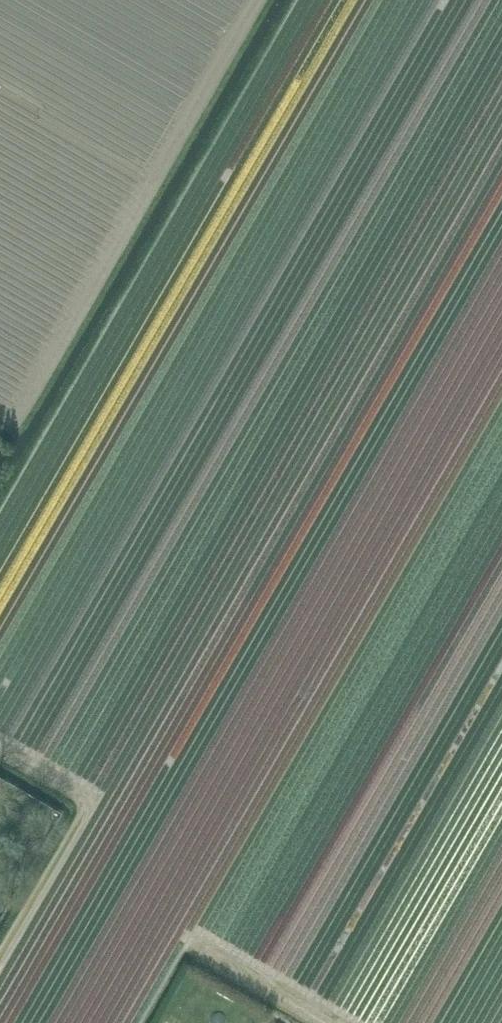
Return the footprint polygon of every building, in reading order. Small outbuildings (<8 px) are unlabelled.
[(15,866),(9,877),(18,882),(24,871),(15,866)]
